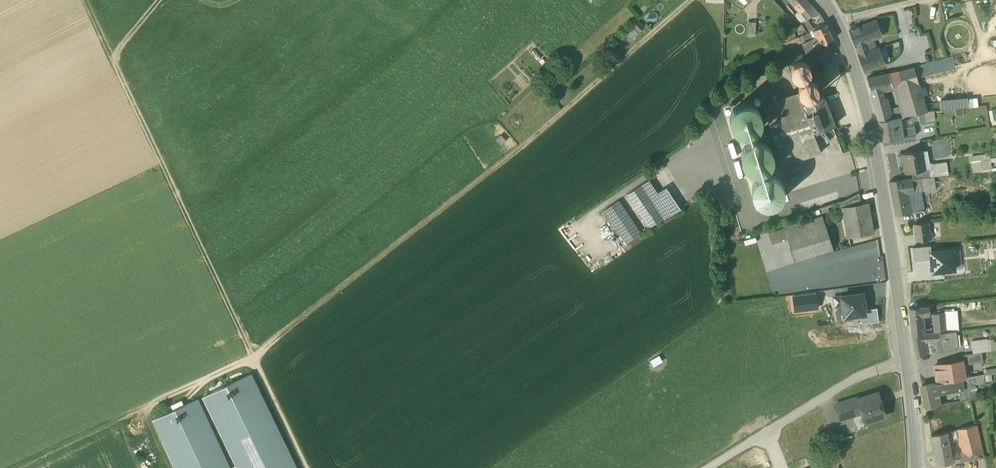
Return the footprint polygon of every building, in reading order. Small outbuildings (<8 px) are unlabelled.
[(601,12),(608,5),(603,0),(589,0),(601,12)] [(807,0),(790,0),(800,12),(810,4),(807,0)] [(810,4),(800,12),(806,19),(808,18),(819,13),(810,4)] [(806,19),(801,22),(807,33),(814,30),(815,30),(808,18),(806,19)] [(630,43),(644,28),(637,21),(623,36),(630,43)] [(876,21),(858,27),(856,26),(855,27),(854,29),(850,30),(855,46),(865,42),(873,40),(882,36),(876,21)] [(833,40),(826,23),(815,30),(814,30),(817,36),(821,44),(833,40)] [(821,44),(817,36),(802,43),(806,54),(823,47),(821,44)] [(873,40),(865,42),(868,52),(876,49),(873,40)] [(876,49),(868,52),(865,42),(855,46),(865,71),(884,64),(878,48),(876,49)] [(541,58),(534,50),(531,53),(539,61),(541,58)] [(952,58),(914,68),(917,78),(955,67),(952,58)] [(809,73),(810,70),(809,66),(807,63),(804,61),(800,60),(796,61),(793,63),(791,66),(790,70),(791,74),(793,77),(796,79),(800,80),(804,79),(807,77),(809,73)] [(914,68),(888,74),(892,88),(897,87),(905,115),(927,113),(917,78),(914,68)] [(888,74),(874,77),(867,79),(870,93),(881,91),(892,88),(888,74)] [(817,92),(818,89),(817,85),(815,82),(812,80),(808,79),(804,80),(801,82),(799,85),(798,89),(799,93),(801,96),(804,98),(808,99),(812,98),(815,96),(817,92)] [(881,91),(870,93),(873,103),(877,122),(886,121),(890,120),(885,98),(883,99),(881,91)] [(768,118),(783,165),(822,153),(815,134),(803,104),(798,92),(764,103),(768,118)] [(824,97),(803,104),(815,134),(835,126),(829,112),(829,111),(824,97)] [(967,99),(940,102),(940,110),(967,107),(967,99)] [(934,113),(902,118),(905,138),(917,136),(916,126),(926,124),(926,123),(935,121),(934,113)] [(902,118),(890,120),(886,121),(877,122),(882,141),(905,138),(902,118)] [(759,130),(761,140),(772,137),(770,128),(759,130)] [(514,146),(507,142),(503,147),(509,152),(514,146)] [(921,150),(902,154),(904,163),(906,173),(912,172),(925,170),(924,169),(921,151),(921,150)] [(927,150),(921,151),(924,169),(929,168),(930,176),(935,176),(933,164),(929,162),(927,150)] [(988,153),(980,154),(980,156),(981,163),(982,169),(990,168),(988,153)] [(980,156),(972,157),(974,164),(981,163),(980,156)] [(946,162),(933,164),(935,176),(948,174),(946,162)] [(974,164),(972,164),(973,172),(982,171),(982,169),(981,163),(974,164)] [(925,170),(912,172),(913,178),(930,176),(929,168),(924,169),(925,170)] [(934,177),(922,179),(923,188),(923,190),(936,188),(934,177)] [(954,186),(954,178),(941,178),(941,187),(954,186)] [(922,179),(912,180),(913,190),(923,188),(922,179)] [(912,180),(890,183),(892,198),(901,197),(902,198),(908,197),(908,194),(913,193),(913,190),(912,180)] [(664,217),(641,184),(628,193),(650,226),(664,217)] [(859,194),(843,202),(838,204),(840,212),(846,211),(845,208),(861,205),(859,194)] [(901,197),(892,198),(896,215),(904,214),(902,198),(901,197)] [(908,197),(902,198),(904,214),(911,213),(910,207),(908,197)] [(641,232),(619,200),(605,209),(628,242),(641,232)] [(861,205),(845,208),(846,211),(849,229),(852,229),(853,236),(873,233),(868,204),(861,205)] [(923,204),(910,207),(911,213),(924,210),(923,204)] [(822,216),(784,228),(795,261),(833,249),(822,216)] [(927,222),(912,224),(913,233),(914,232),(915,240),(914,240),(914,241),(922,240),(929,239),(927,222)] [(931,252),(930,246),(913,248),(914,261),(931,259),(930,252),(931,252)] [(960,249),(931,252),(930,252),(931,259),(932,271),(962,269),(960,249)] [(860,315),(865,314),(864,309),(864,307),(865,307),(864,297),(863,297),(862,290),(839,293),(840,295),(832,296),(834,307),(841,306),(842,317),(860,315)] [(931,306),(909,308),(911,335),(928,333),(926,316),(931,315),(931,306)] [(860,315),(862,324),(879,322),(877,308),(864,309),(865,314),(860,315)] [(945,312),(933,313),(934,333),(937,333),(943,332),(946,332),(945,312)] [(946,332),(943,332),(944,339),(946,350),(959,348),(957,331),(946,332)] [(928,333),(911,335),(915,354),(923,352),(922,346),(925,345),(925,341),(935,340),(937,340),(937,333),(934,333),(928,333)] [(937,340),(935,340),(937,352),(946,350),(944,339),(937,340)] [(986,339),(971,340),(973,352),(981,351),(988,351),(986,339)] [(973,352),(963,354),(964,361),(965,365),(983,361),(981,351),(973,352)] [(961,360),(934,365),(937,383),(964,377),(961,360)] [(251,375),(204,397),(237,466),(233,467),(296,467),(251,375)] [(973,376),(960,378),(961,386),(963,396),(964,400),(980,397),(977,378),(973,378),(973,376)] [(960,378),(949,380),(950,388),(961,386),(960,378)] [(937,383),(921,386),(926,407),(941,404),(938,391),(950,388),(949,380),(937,383)] [(858,398),(857,398),(861,412),(865,423),(885,416),(877,392),(858,398)] [(857,396),(835,404),(840,419),(861,412),(857,398),(858,398),(857,396)] [(196,400),(153,421),(176,467),(229,467),(196,400)] [(976,424),(957,429),(959,437),(963,452),(965,453),(966,460),(984,457),(976,424)] [(959,437),(957,429),(947,432),(949,441),(955,439),(954,438),(959,437)] [(947,432),(931,435),(936,465),(954,462),(952,454),(949,441),(947,432)] [(963,452),(952,454),(954,462),(966,460),(965,453),(963,452)]
